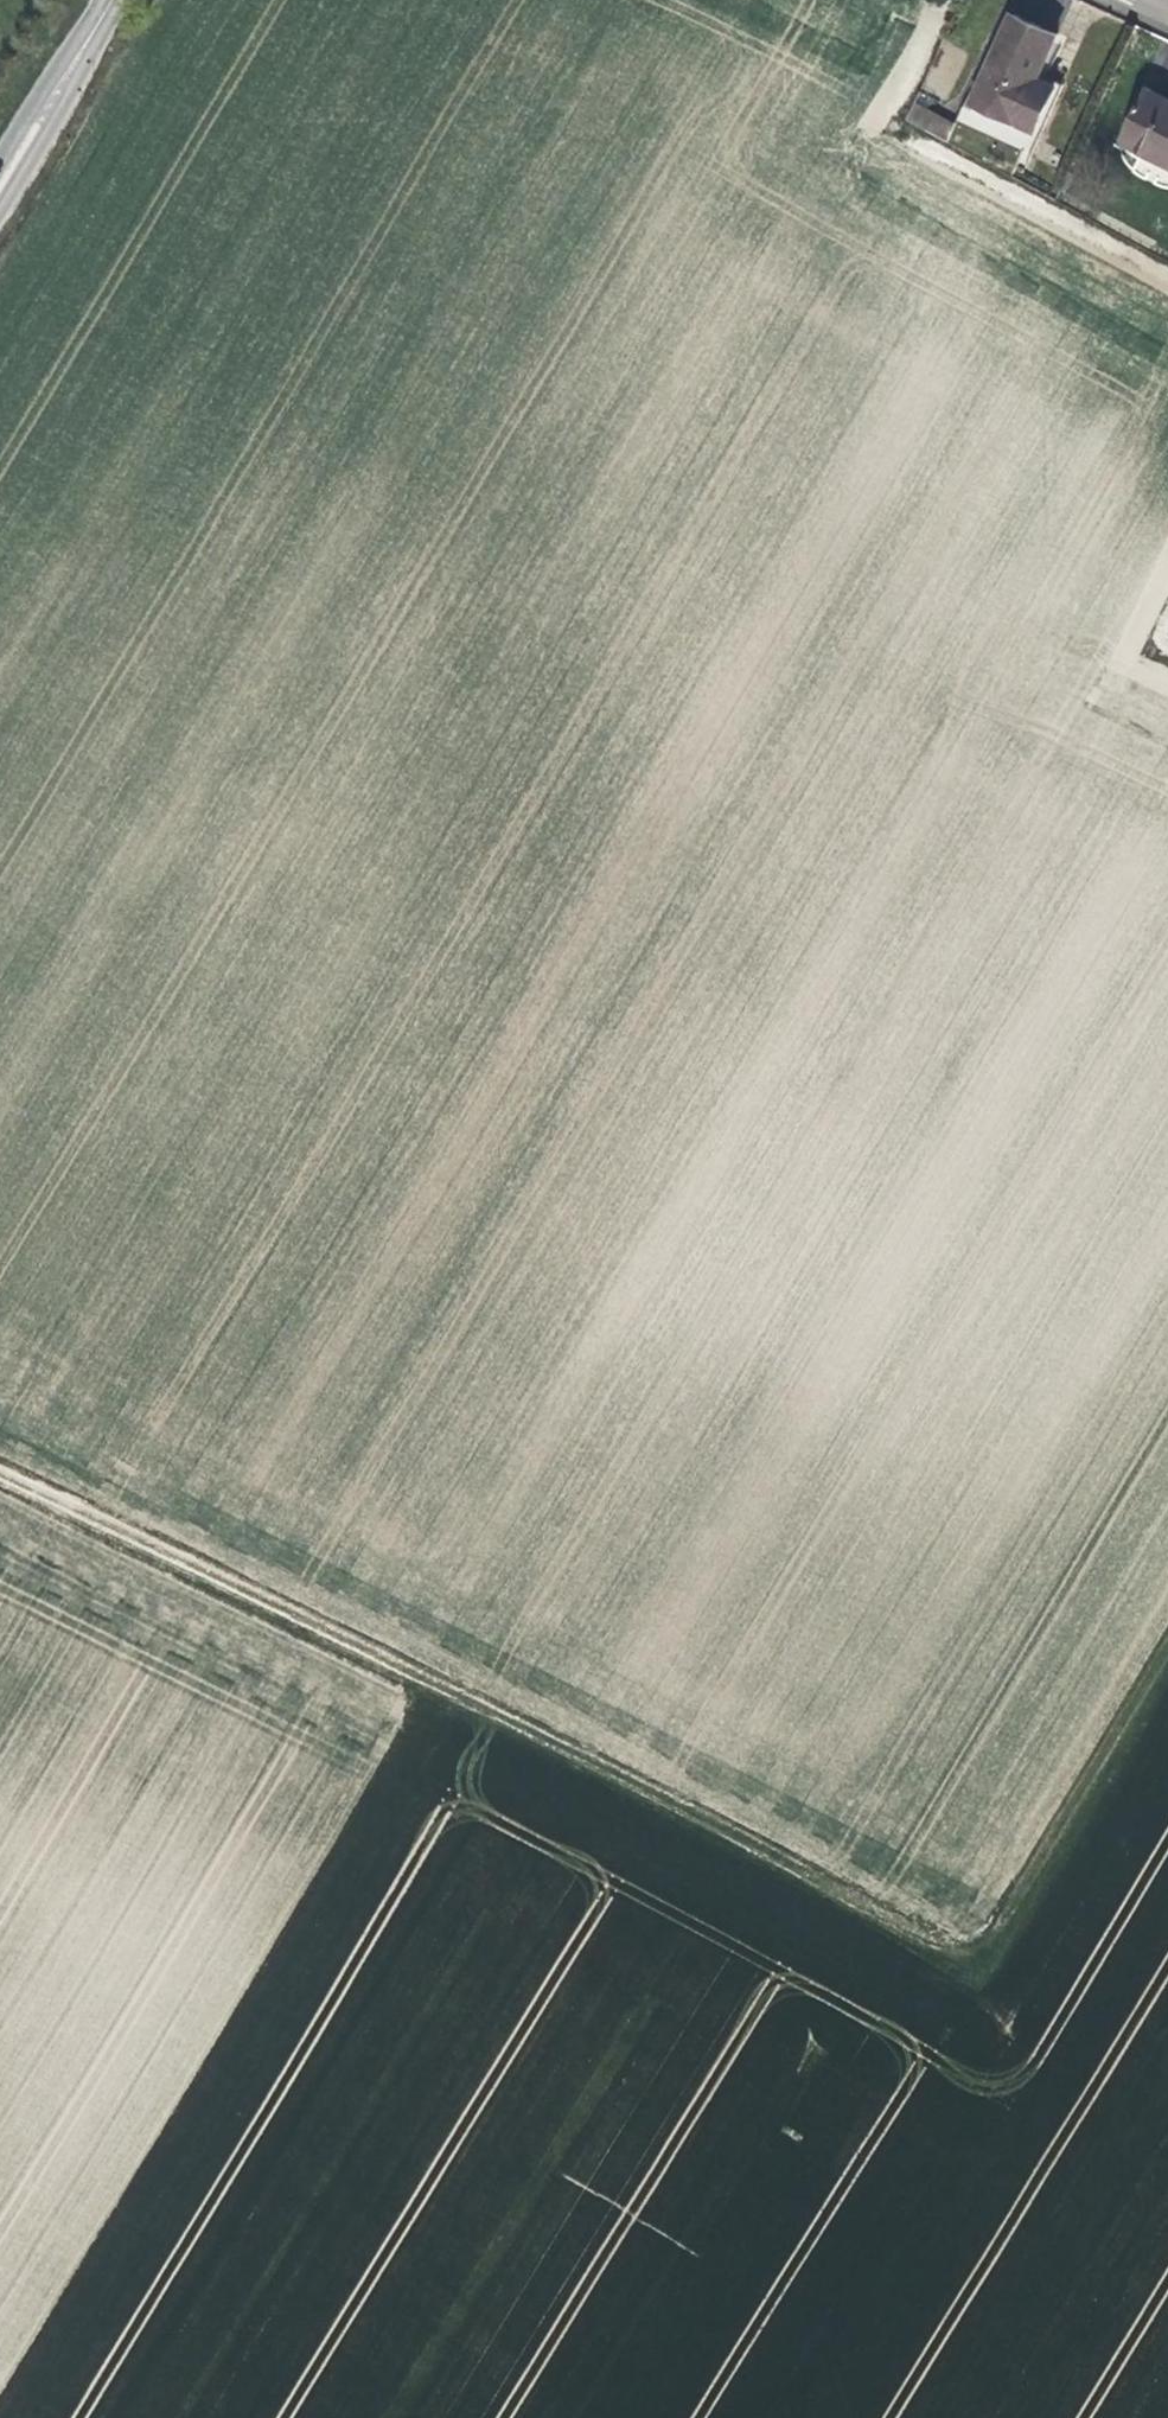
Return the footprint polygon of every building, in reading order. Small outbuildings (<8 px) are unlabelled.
[(1035,131),(1055,87),(1036,79),(1048,54),(1057,35),(1014,15),(974,103),(1035,131)] [(1147,89),(1123,142),(1145,152),(1149,144),(1167,153),(1167,100),(1147,89)] [(957,126),(914,102),(907,119),(948,142),(957,126)]
